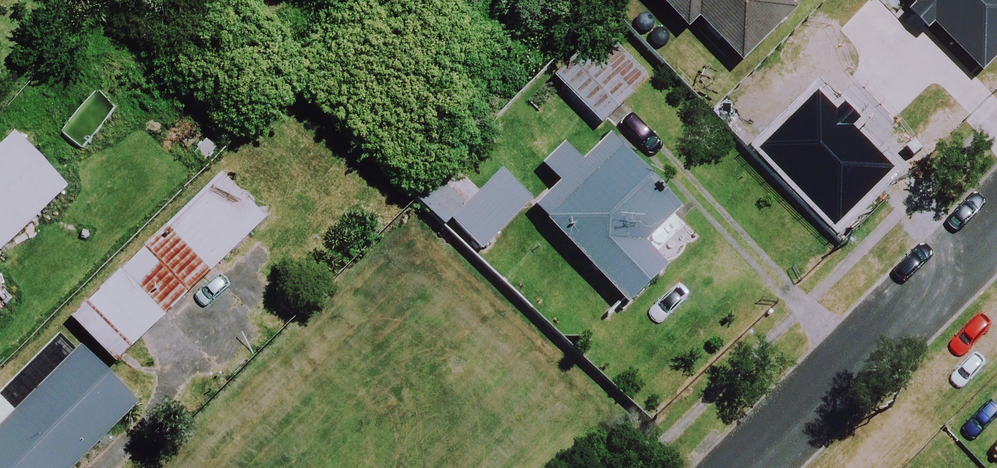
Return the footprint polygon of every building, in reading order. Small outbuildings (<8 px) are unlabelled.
[(682,33),(696,21),(735,63),(801,4),(797,0),(652,0),(682,33)] [(914,12),(907,19),(924,37),(932,29),(978,76),(996,58),(996,0),(902,0),(914,12)] [(649,78),(629,57),(613,41),(593,61),(583,51),(553,81),(598,127),(628,98),(649,78)] [(904,112),(857,66),(805,119),(852,165),(904,112)] [(14,137),(0,150),(0,251),(65,191),(14,137)] [(675,219),(611,149),(537,216),(621,309),(663,270),(643,248),(675,219)] [(476,199),(446,169),(415,201),(446,232),(465,213),(493,241),(519,215),(489,186),(476,199)] [(264,220),(221,177),(81,315),(124,358),(264,220)] [(80,352),(13,418),(0,405),(0,467),(77,467),(137,410),(80,352)]
